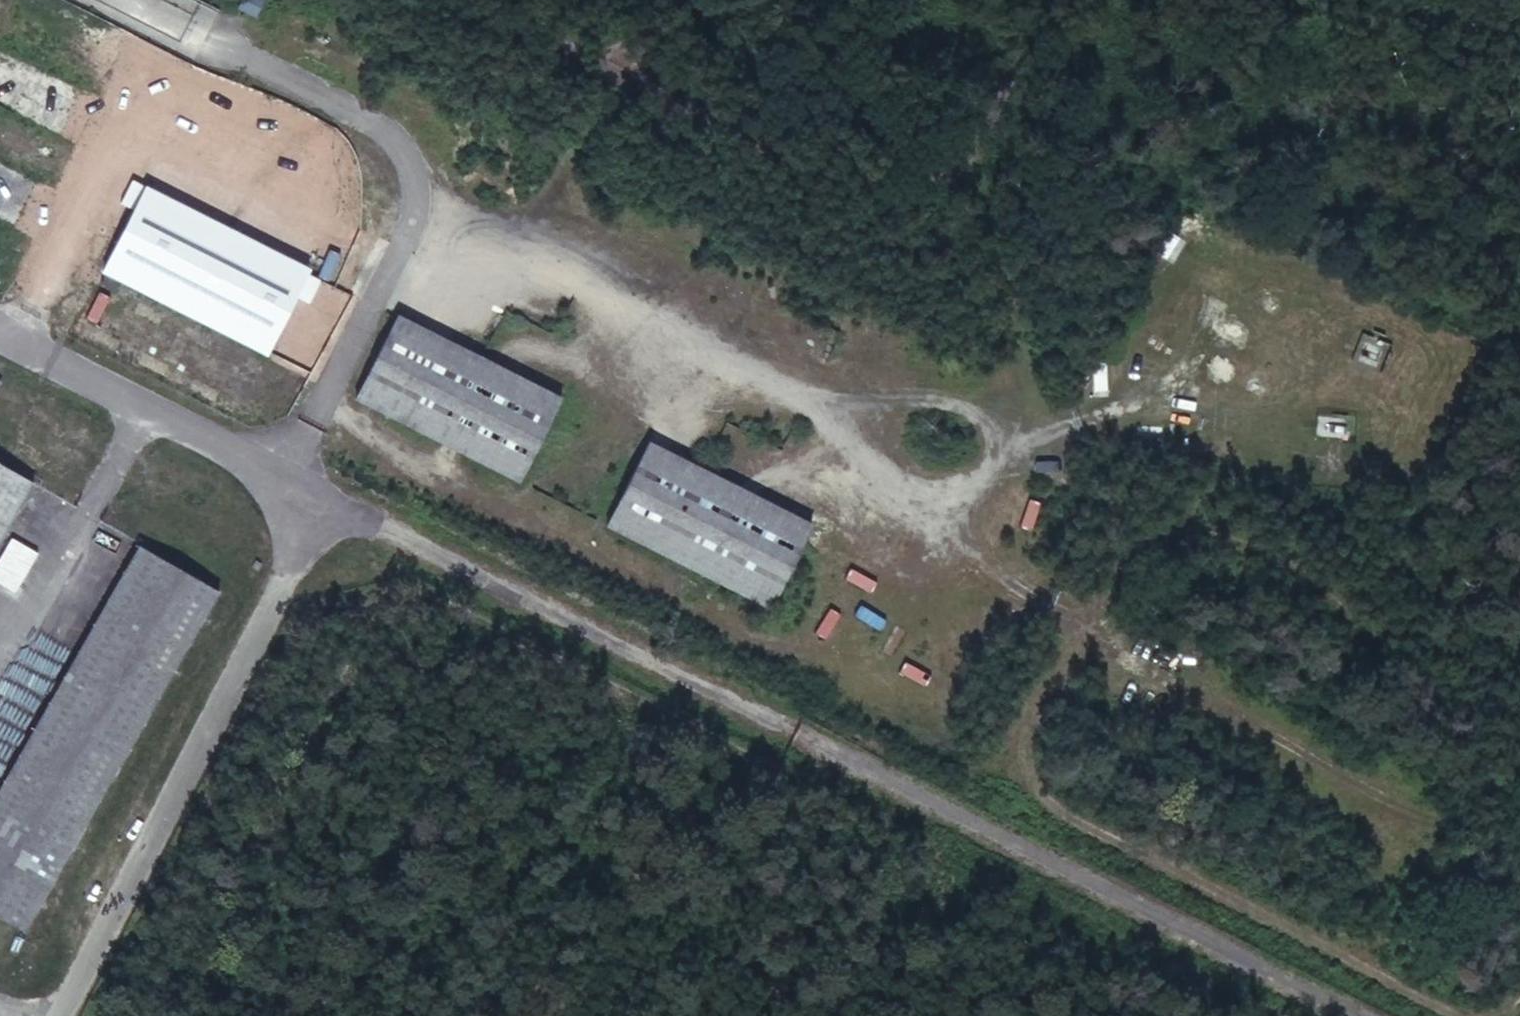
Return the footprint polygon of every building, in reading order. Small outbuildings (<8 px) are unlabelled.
[(264,0),(243,0),(223,41),(257,60),(283,12),(264,0)] [(0,49),(0,103),(53,129),(73,86),(0,49)] [(0,166),(0,215),(9,219),(29,181),(0,166)] [(303,270),(140,188),(99,270),(261,352),(303,270)] [(158,328),(165,317),(140,302),(134,314),(158,328)] [(554,395),(395,313),(354,398),(513,476),(554,395)] [(189,328),(183,340),(209,352),(214,339),(189,328)] [(1362,333),(1352,358),(1380,369),(1390,345),(1362,333)] [(250,360),(237,383),(248,389),(261,365),(250,360)] [(808,521),(648,440),(608,522),(768,602),(808,521)] [(0,464),(0,536),(30,481),(0,464)] [(157,547),(0,843),(0,910),(44,932),(227,585),(157,547)]
